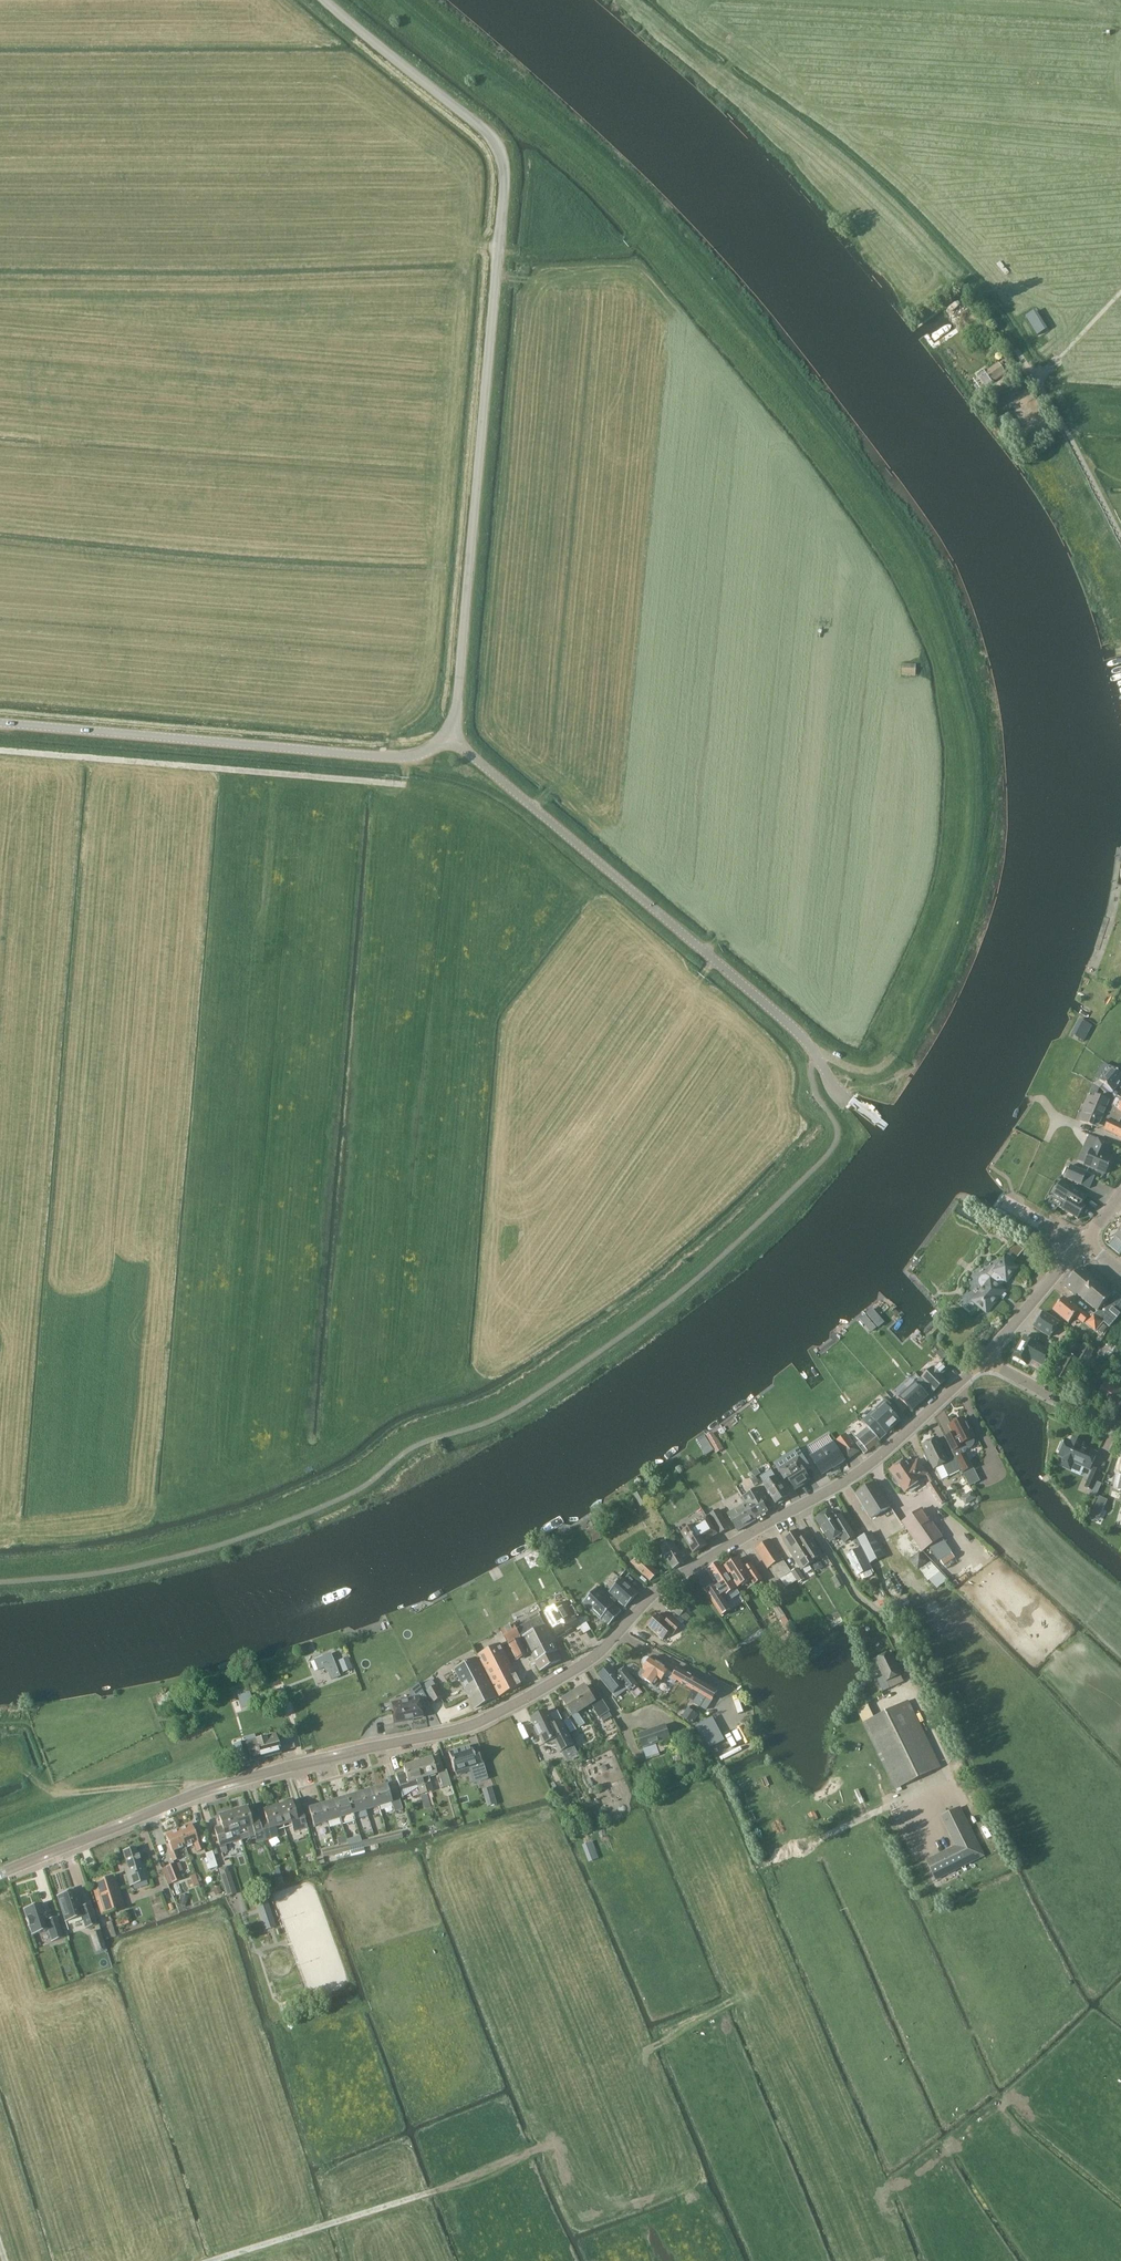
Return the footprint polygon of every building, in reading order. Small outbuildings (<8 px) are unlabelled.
[(985,373),(992,382),(1005,373),(998,363),(985,373)] [(1006,416),(996,423),(1005,434),(1015,427),(1006,416)] [(902,665),(902,676),(916,676),(916,665),(902,665)] [(1092,1026),(1079,1020),(1072,1034),(1084,1041),(1092,1026)] [(1110,1066),(1104,1074),(1104,1075),(1100,1081),(1113,1092),(1120,1084),(1120,1085),(1120,1075),(1110,1066)] [(1081,1121),(1093,1125),(1095,1119),(1101,1121),(1109,1101),(1096,1095),(1095,1098),(1089,1095),(1085,1104),(1088,1105),(1081,1121)] [(1109,1119),(1119,1124),(1120,1121),(1120,1097),(1117,1095),(1112,1107),(1107,1118),(1109,1119)] [(1119,1124),(1109,1119),(1104,1129),(1120,1138),(1120,1125),(1119,1124)] [(1085,1164),(1106,1173),(1112,1159),(1106,1156),(1111,1144),(1098,1139),(1093,1151),(1091,1150),(1085,1164)] [(1087,1172),(1070,1165),(1065,1177),(1081,1184),(1087,1172)] [(1066,1202),(1063,1209),(1078,1218),(1086,1206),(1082,1204),(1087,1195),(1062,1180),(1057,1187),(1046,1207),(1055,1211),(1062,1199),(1066,1202)] [(982,1203),(966,1197),(964,1203),(980,1209),(982,1203)] [(1115,1236),(1115,1237),(1108,1245),(1119,1254),(1120,1252),(1120,1228),(1115,1236)] [(983,1287),(972,1300),(987,1312),(1005,1290),(1000,1286),(1005,1280),(1007,1281),(1017,1269),(1004,1258),(997,1267),(994,1265),(985,1276),(982,1277),(980,1279),(980,1282),(981,1285),(983,1287)] [(1076,1296),(1077,1294),(1097,1311),(1094,1314),(1103,1322),(1109,1327),(1120,1314),(1120,1297),(1117,1294),(1114,1297),(1092,1278),(1093,1276),(1082,1267),(1065,1286),(1076,1296)] [(1069,1322),(1075,1315),(1084,1323),(1084,1322),(1095,1331),(1103,1322),(1094,1314),(1090,1310),(1086,1315),(1074,1304),(1073,1306),(1064,1298),(1054,1309),(1069,1322)] [(872,1308),(866,1313),(871,1319),(877,1314),(872,1308)] [(1050,1337),(1059,1322),(1044,1312),(1034,1326),(1050,1337)] [(877,1314),(871,1319),(872,1321),(878,1328),(884,1323),(877,1314)] [(866,1315),(861,1319),(871,1332),(873,1331),(876,1328),(866,1315)] [(1098,1330),(1102,1334),(1107,1328),(1103,1324),(1098,1330)] [(1024,1335),(1013,1356),(1028,1364),(1031,1358),(1044,1365),(1051,1352),(1038,1345),(1039,1343),(1024,1335)] [(1053,1376),(1067,1384),(1080,1362),(1085,1365),(1094,1350),(1085,1344),(1076,1359),(1067,1353),(1053,1376)] [(922,1378),(934,1391),(946,1380),(941,1375),(947,1369),(941,1362),(934,1368),(933,1367),(922,1378)] [(1085,1374),(1082,1380),(1076,1392),(1120,1413),(1120,1387),(1105,1380),(1101,1389),(1096,1387),(1099,1381),(1085,1374)] [(925,1392),(930,1387),(921,1378),(908,1390),(905,1389),(900,1393),(901,1396),(900,1397),(912,1410),(928,1395),(925,1392)] [(893,1427),(900,1421),(894,1413),(896,1411),(886,1400),(877,1409),(879,1411),(873,1417),(871,1415),(863,1421),(877,1436),(884,1431),(887,1433),(888,1432),(890,1434),(895,1429),(893,1427)] [(946,1437),(953,1451),(956,1457),(962,1455),(960,1450),(966,1447),(968,1447),(970,1447),(972,1445),(974,1444),(974,1441),(974,1439),(973,1438),(975,1437),(965,1417),(952,1424),(955,1430),(954,1433),(946,1437)] [(868,1427),(856,1437),(859,1441),(856,1443),(865,1454),(880,1441),(868,1427)] [(837,1441),(848,1458),(859,1451),(847,1434),(837,1441)] [(811,1456),(823,1474),(845,1460),(834,1442),(833,1442),(829,1435),(808,1447),(812,1455),(811,1456)] [(943,1464),(949,1476),(961,1470),(955,1458),(949,1461),(944,1452),(943,1452),(941,1448),(942,1447),(937,1438),(922,1445),(927,1454),(924,1455),(928,1461),(930,1460),(934,1469),(943,1464)] [(1073,1438),(1071,1442),(1066,1440),(1060,1454),(1064,1457),(1064,1458),(1090,1469),(1097,1453),(1081,1446),(1083,1442),(1073,1438)] [(717,1439),(710,1443),(716,1453),(723,1449),(717,1439)] [(701,1448),(706,1456),(714,1451),(709,1443),(701,1448)] [(957,1459),(964,1473),(976,1467),(969,1454),(957,1459)] [(788,1477),(795,1489),(810,1479),(805,1472),(811,1468),(803,1455),(788,1464),(783,1458),(776,1463),(785,1478),(788,1477)] [(920,1478),(927,1473),(918,1460),(911,1465),(906,1459),(902,1463),(900,1462),(896,1465),(895,1467),(891,1470),(895,1476),(894,1478),(894,1480),(895,1482),(897,1483),(900,1483),(902,1481),(908,1489),(921,1480),(920,1478)] [(1085,1486),(1092,1489),(1101,1471),(1093,1468),(1085,1486)] [(764,1484),(776,1503),(788,1496),(776,1476),(775,1476),(771,1470),(760,1476),(764,1483),(764,1484)] [(891,1507),(876,1482),(856,1494),(871,1518),(891,1507)] [(947,1501),(935,1482),(930,1485),(943,1504),(947,1501)] [(746,1503),(756,1520),(756,1519),(768,1512),(762,1501),(768,1497),(761,1486),(743,1497),(746,1503)] [(962,1499),(967,1506),(977,1499),(973,1491),(962,1499)] [(1099,1497),(1090,1518),(1098,1521),(1107,1500),(1099,1497)] [(756,1520),(746,1503),(728,1513),(738,1531),(756,1520)] [(943,1537),(923,1508),(903,1522),(923,1551),(943,1537)] [(840,1535),(845,1542),(856,1535),(840,1509),(833,1513),(831,1510),(827,1512),(825,1512),(821,1514),(821,1516),(817,1518),(831,1541),(840,1535)] [(708,1516),(719,1534),(729,1528),(719,1510),(708,1516)] [(714,1529),(707,1516),(694,1524),(694,1525),(682,1532),(693,1553),(707,1545),(705,1541),(717,1534),(714,1529)] [(600,1526),(588,1533),(594,1542),(606,1535),(600,1526)] [(798,1530),(791,1535),(809,1564),(817,1560),(816,1558),(821,1555),(810,1537),(805,1541),(798,1530)] [(858,1539),(870,1563),(884,1556),(872,1532),(858,1539)] [(809,1564),(791,1535),(783,1539),(792,1553),(791,1554),(800,1567),(800,1566),(802,1569),(803,1568),(805,1569),(808,1567),(808,1565),(809,1564)] [(660,1546),(673,1569),(686,1562),(672,1539),(660,1546)] [(755,1548),(768,1568),(772,1566),(780,1579),(791,1572),(783,1559),(783,1558),(770,1539),(755,1548)] [(871,1569),(872,1568),(863,1548),(850,1554),(860,1574),(864,1572),(866,1576),(873,1573),(871,1569)] [(951,1553),(941,1561),(944,1566),(955,1558),(951,1553)] [(659,1573),(641,1556),(631,1562),(650,1581),(659,1573)] [(755,1584),(759,1581),(763,1588),(766,1586),(752,1564),(745,1568),(739,1558),(725,1566),(738,1587),(751,1578),(755,1584)] [(717,1588),(715,1586),(706,1592),(722,1616),(731,1610),(724,1599),(727,1597),(730,1600),(739,1594),(719,1563),(709,1569),(720,1586),(717,1588)] [(792,1573),(800,1584),(806,1579),(798,1568),(792,1573)] [(838,1588),(844,1585),(838,1575),(832,1578),(838,1588)] [(614,1595),(614,1596),(610,1600),(597,1588),(583,1602),(608,1626),(621,1612),(614,1604),(618,1599),(626,1607),(639,1594),(623,1578),(615,1586),(610,1591),(614,1595)] [(676,1598),(668,1606),(680,1616),(687,1608),(676,1598)] [(586,1622),(583,1616),(576,1604),(569,1607),(566,1600),(544,1611),(559,1637),(586,1622)] [(648,1625),(663,1640),(674,1628),(676,1631),(682,1625),(672,1616),(667,1621),(659,1614),(648,1625)] [(501,1630),(508,1642),(521,1636),(514,1623),(501,1630)] [(558,1650),(546,1625),(523,1636),(540,1671),(562,1660),(557,1651),(558,1650)] [(509,1644),(517,1660),(529,1653),(521,1638),(509,1644)] [(500,1643),(478,1654),(499,1696),(522,1684),(500,1643)] [(876,1659),(884,1676),(877,1679),(883,1691),(890,1688),(903,1681),(890,1652),(876,1659)] [(329,1671),(333,1679),(341,1676),(332,1654),(316,1660),(320,1670),(325,1667),(327,1672),(329,1671)] [(353,1669),(349,1657),(339,1661),(344,1673),(353,1669)] [(497,1697),(477,1657),(454,1669),(475,1708),(497,1697)] [(675,1683),(677,1680),(699,1694),(693,1703),(700,1707),(705,1697),(711,1701),(717,1691),(679,1668),(674,1674),(668,1670),(668,1669),(651,1657),(650,1658),(648,1657),(646,1657),(644,1658),(643,1660),(643,1662),(643,1664),(645,1666),(643,1669),(644,1669),(639,1675),(656,1686),(660,1681),(661,1681),(665,1675),(675,1683)] [(599,1676),(613,1693),(624,1684),(630,1691),(638,1685),(627,1672),(620,1677),(611,1666),(599,1676)] [(437,1685),(436,1685),(432,1679),(423,1684),(427,1691),(433,1703),(444,1697),(437,1685)] [(412,1696),(401,1699),(402,1701),(394,1703),(398,1722),(408,1720),(407,1719),(423,1716),(420,1701),(428,1700),(419,1683),(411,1689),(412,1696)] [(585,1686),(574,1693),(584,1708),(591,1703),(595,1709),(594,1709),(599,1718),(610,1711),(601,1697),(595,1700),(585,1686)] [(236,1692),(242,1709),(254,1705),(248,1688),(236,1692)] [(584,1708),(574,1693),(563,1700),(572,1715),(580,1727),(585,1724),(581,1718),(580,1718),(577,1712),(584,1708)] [(864,1722),(896,1789),(941,1767),(908,1700),(864,1722)] [(683,1718),(694,1724),(699,1715),(689,1708),(683,1718)] [(558,1743),(562,1750),(574,1744),(563,1723),(556,1727),(547,1710),(532,1718),(536,1727),(535,1728),(538,1735),(540,1734),(544,1744),(545,1743),(547,1745),(550,1745),(552,1746),(554,1745),(558,1743)] [(612,1716),(609,1713),(601,1718),(603,1722),(612,1716)] [(564,1722),(572,1734),(578,1730),(570,1718),(564,1722)] [(701,1734),(716,1726),(712,1718),(697,1726),(701,1734)] [(637,1735),(643,1750),(655,1746),(670,1740),(665,1726),(637,1735)] [(720,1733),(716,1726),(701,1734),(705,1741),(720,1733)] [(709,1748),(724,1740),(720,1733),(705,1741),(709,1748)] [(250,1759),(251,1761),(280,1754),(275,1734),(235,1745),(239,1762),(250,1759)] [(488,1779),(479,1749),(472,1751),(470,1746),(449,1753),(454,1771),(469,1767),(474,1783),(488,1779)] [(659,1756),(655,1746),(643,1750),(646,1761),(659,1756)] [(431,1758),(417,1762),(426,1792),(432,1790),(428,1776),(436,1773),(431,1758)] [(420,1794),(426,1792),(417,1762),(403,1766),(405,1772),(396,1775),(396,1773),(395,1773),(402,1797),(403,1797),(401,1791),(418,1786),(420,1794)] [(451,1785),(446,1770),(438,1772),(443,1787),(451,1786),(451,1785)] [(387,1784),(374,1788),(379,1806),(392,1802),(395,1811),(403,1809),(398,1792),(390,1794),(387,1784)] [(374,1788),(361,1792),(366,1810),(379,1806),(374,1788)] [(361,1792),(348,1796),(354,1813),(356,1820),(368,1816),(366,1810),(361,1792)] [(335,1800),(340,1817),(342,1824),(356,1820),(354,1813),(348,1796),(335,1800)] [(335,1800),(322,1804),(327,1822),(340,1817),(335,1800)] [(291,1801),(278,1806),(283,1825),(291,1822),(294,1831),(308,1827),(302,1810),(295,1812),(291,1801)] [(327,1822),(322,1804),(309,1808),(314,1826),(327,1822)] [(267,1821),(260,1823),(265,1840),(278,1836),(275,1827),(283,1825),(278,1806),(264,1810),(267,1821)] [(247,1807),(233,1811),(241,1839),(257,1834),(260,1841),(265,1840),(260,1823),(258,1816),(250,1818),(247,1807)] [(984,1856),(960,1807),(941,1816),(956,1846),(926,1861),(936,1880),(984,1856)] [(241,1839),(233,1811),(225,1814),(224,1812),(218,1814),(219,1818),(219,1817),(222,1826),(214,1828),(221,1851),(227,1849),(225,1844),(241,1839)] [(191,1824),(178,1829),(185,1846),(194,1842),(197,1851),(204,1848),(198,1832),(195,1833),(191,1824)] [(185,1846),(178,1829),(165,1835),(169,1843),(166,1844),(173,1861),(180,1858),(176,1849),(185,1846)] [(401,1831),(388,1834),(390,1840),(403,1837),(401,1831)] [(388,1834),(374,1837),(376,1843),(390,1840),(388,1834)] [(374,1837),(362,1840),(363,1846),(376,1843),(374,1837)] [(362,1840),(348,1843),(350,1849),(363,1846),(362,1840)] [(348,1843),(334,1846),(336,1853),(350,1849),(348,1843)] [(336,1853),(334,1846),(321,1849),(323,1856),(336,1853)] [(141,1863),(135,1847),(123,1851),(128,1867),(124,1868),(130,1885),(149,1879),(144,1862),(141,1863)] [(217,1866),(212,1851),(205,1853),(208,1863),(205,1864),(207,1869),(211,1868),(217,1866)] [(161,1869),(168,1885),(181,1880),(174,1864),(161,1869)] [(236,1893),(229,1872),(220,1875),(227,1896),(236,1893)] [(92,1885),(94,1884),(103,1914),(124,1907),(114,1875),(91,1882),(92,1885)] [(64,1892),(65,1894),(57,1896),(57,1897),(58,1897),(66,1922),(65,1922),(66,1923),(82,1917),(86,1928),(85,1928),(85,1929),(97,1925),(97,1924),(96,1925),(90,1905),(91,1905),(90,1904),(80,1908),(75,1891),(76,1891),(75,1890),(73,1891),(73,1889),(64,1892)] [(179,1904),(186,1906),(188,1900),(181,1897),(179,1904)] [(257,1899),(267,1929),(275,1927),(265,1897),(257,1899)] [(42,1904),(42,1903),(24,1909),(24,1910),(25,1910),(27,1918),(26,1918),(29,1927),(30,1927),(33,1935),(32,1935),(32,1936),(49,1930),(52,1941),(52,1942),(64,1938),(63,1937),(63,1938),(56,1918),(57,1918),(57,1917),(47,1921),(41,1905),(42,1904)]
